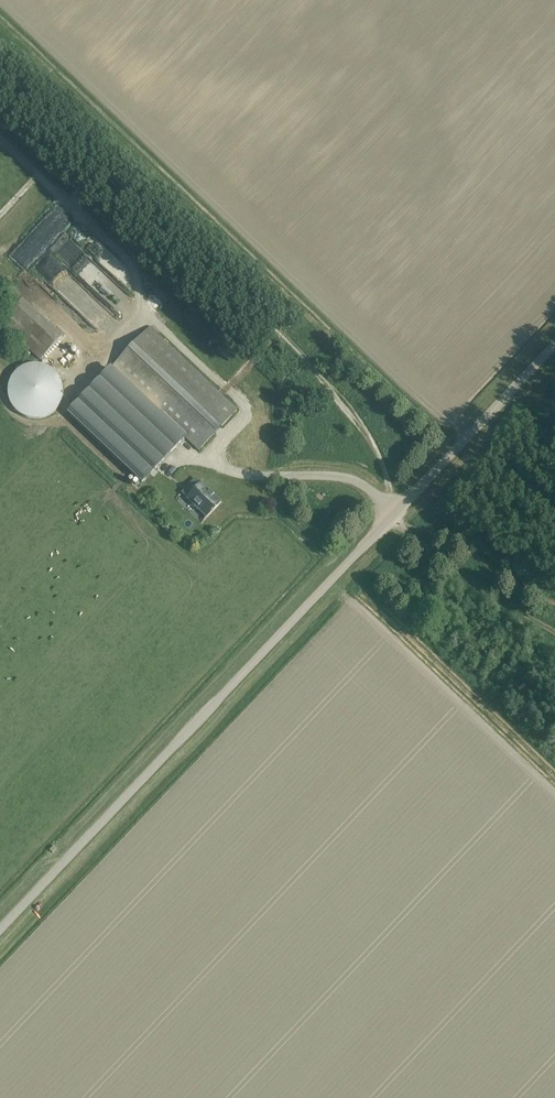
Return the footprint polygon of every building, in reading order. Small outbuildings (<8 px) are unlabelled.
[(72,236),(55,251),(63,260),(74,251),(76,253),(82,248),(72,236)] [(18,288),(32,276),(24,268),(11,280),(18,288)] [(2,323),(40,360),(62,336),(24,299),(2,323)] [(150,327),(68,413),(141,482),(184,437),(199,450),(237,410),(150,327)] [(28,392),(6,388),(2,413),(49,420),(52,401),(41,399),(40,402),(27,400),(28,392)] [(221,502),(201,483),(187,498),(207,517),(221,502)]
